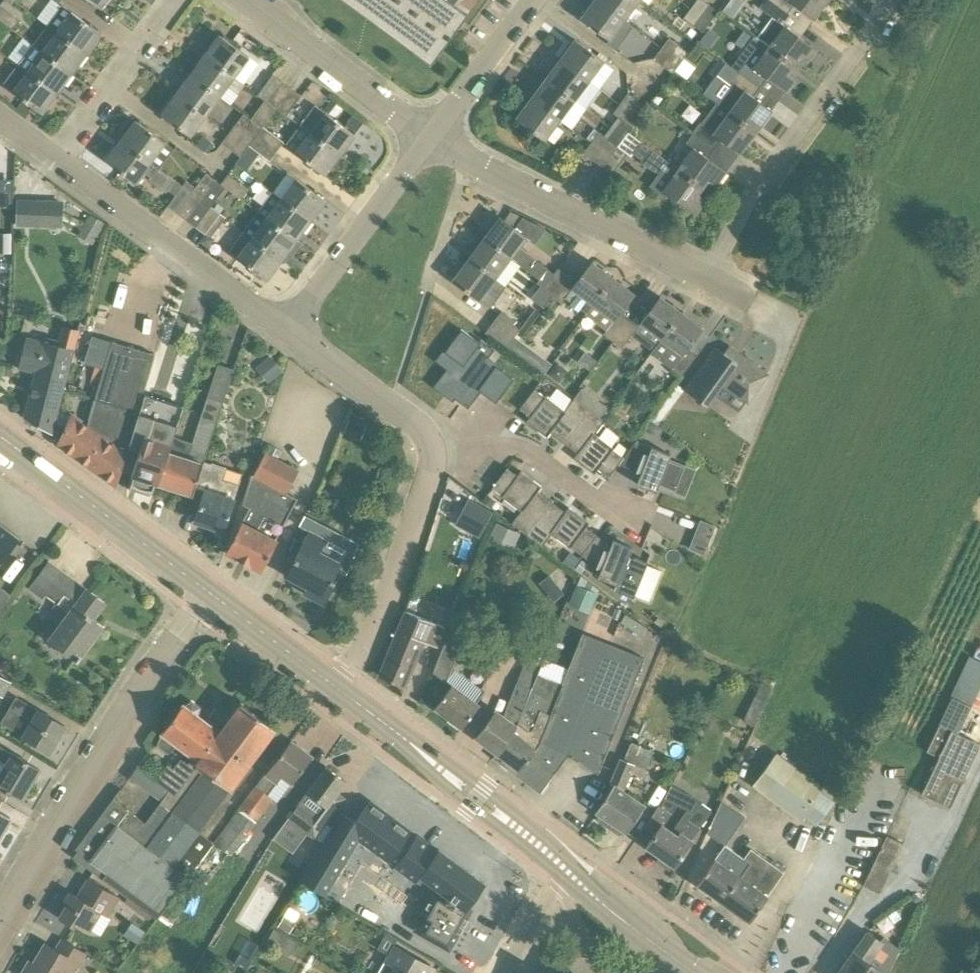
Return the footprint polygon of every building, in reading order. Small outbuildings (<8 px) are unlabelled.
[(107,0),(90,0),(101,9),(107,0)] [(364,9),(371,0),(352,0),(364,9)] [(364,9),(366,10),(382,22),(398,0),(371,0),(364,9)] [(382,22),(383,23),(399,35),(424,0),(398,0),(382,22)] [(399,35),(400,36),(416,47),(449,2),(447,0),(424,0),(399,35)] [(417,48),(435,62),(441,53),(469,15),(467,14),(467,15),(454,6),(459,0),(447,0),(449,2),(416,47),(417,48)] [(625,21),(597,0),(593,0),(582,15),(583,16),(581,19),(611,40),(625,21)] [(639,0),(597,0),(625,21),(640,1),(639,0)] [(694,25),(710,5),(704,0),(698,0),(685,18),(694,25)] [(734,14),(740,5),(739,0),(731,0),(724,10),(729,14),(734,14)] [(769,0),(766,0),(760,8),(773,18),(758,38),(794,65),(799,58),(807,64),(818,50),(781,23),(788,14),(769,0)] [(788,14),(795,5),(815,19),(830,0),(769,0),(788,14)] [(0,5),(0,21),(13,30),(20,20),(0,5)] [(710,5),(694,25),(704,32),(719,12),(710,5)] [(63,6),(48,25),(87,54),(102,35),(63,6)] [(87,54),(48,25),(33,45),(43,53),(73,74),(87,54)] [(221,36),(206,56),(235,77),(250,57),(221,36)] [(789,72),(794,65),(758,38),(742,59),(746,62),(739,72),(760,88),(767,78),(786,92),(797,78),(789,72)] [(655,59),(664,66),(680,46),(670,39),(655,59)] [(572,41),(559,58),(590,81),(605,61),(576,40),(574,43),(572,41)] [(73,74),(43,53),(33,45),(19,65),(29,72),(58,94),(73,74)] [(680,46),(664,66),(673,73),(689,53),(680,46)] [(238,94),(245,85),(235,77),(206,56),(191,75),(220,97),(228,87),(238,94)] [(575,101),(590,81),(559,58),(546,76),(548,77),(546,79),(575,101)] [(58,94),(29,72),(19,65),(4,85),(24,99),(34,107),(43,114),(58,94)] [(732,81),(733,82),(717,103),(730,113),(757,133),(773,111),(754,97),(760,88),(739,72),(732,81)] [(256,94),(264,100),(268,103),(283,82),(271,73),(256,94)] [(206,117),(220,97),(191,75),(177,95),(206,117)] [(561,121),(575,101),(546,79),(545,82),(543,81),(530,98),(561,121)] [(268,103),(275,109),(276,110),(293,89),(283,82),(268,103)] [(293,89),(276,110),(285,116),(300,95),(293,89)] [(623,121),(639,100),(629,93),(614,114),(617,117),(623,121)] [(206,117),(177,95),(162,115),(191,137),(206,117)] [(561,121),(530,98),(517,115),(519,116),(517,119),(546,141),(561,121)] [(26,118),(34,107),(24,99),(16,110),(26,118)] [(262,127),(275,109),(268,103),(264,100),(250,119),(262,127)] [(648,107),(639,100),(623,121),(617,117),(610,126),(626,137),(629,133),(648,107)] [(757,133),(730,113),(717,103),(701,124),(694,134),(715,149),(722,140),(741,154),(757,133)] [(310,133),(311,134),(340,155),(355,135),(316,106),(300,126),(310,133)] [(356,118),(348,112),(341,122),(349,128),(356,118)] [(243,113),(236,121),(240,124),(248,130),(256,136),(262,127),(250,119),(246,116),(244,114),(243,113)] [(122,141),(151,163),(166,143),(137,121),(122,141)] [(221,142),(232,151),(248,130),(240,124),(236,121),(221,142)] [(610,126),(604,136),(610,140),(594,161),(604,168),(619,147),(626,137),(610,126)] [(282,142),(262,127),(256,136),(275,152),(282,142)] [(248,146),(256,136),(248,130),(232,151),(239,156),(248,146)] [(311,134),(310,133),(294,152),(296,154),(325,176),(340,155),(311,134)] [(604,136),(600,133),(584,153),(594,161),(610,140),(604,136)] [(626,137),(619,147),(629,154),(633,157),(635,155),(642,160),(650,148),(629,133),(626,137)] [(715,149),(694,134),(687,143),(695,149),(679,170),(704,188),(709,181),(716,187),(727,173),(708,159),(715,149)] [(196,145),(196,146),(208,154),(215,144),(203,136),(196,145)] [(256,136),(248,146),(268,161),(275,152),(256,136)] [(176,181),(151,163),(122,141),(107,161),(136,183),(144,172),(152,178),(150,180),(167,193),(176,181)] [(613,175),(629,154),(619,147),(604,168),(613,175)] [(704,188),(679,170),(650,148),(642,160),(641,162),(654,171),(655,169),(671,181),(663,191),(696,215),(706,201),(699,195),(704,188)] [(245,171),(250,164),(239,156),(235,164),(236,165),(245,171)] [(178,214),(187,221),(217,181),(207,174),(193,193),(178,214)] [(221,185),(226,188),(242,200),(249,191),(228,175),(221,185)] [(283,199),(312,221),(326,201),(297,179),(283,199)] [(187,221),(197,228),(212,207),(226,188),(221,185),(217,181),(187,221)] [(178,214),(193,193),(184,186),(168,207),(178,214)] [(312,221),(283,199),(273,192),(258,212),(268,219),(297,241),(312,221)] [(31,199),(30,224),(62,225),(63,200),(31,199)] [(212,207),(197,228),(211,238),(226,218),(212,207)] [(510,212),(504,220),(515,228),(523,218),(510,212)] [(89,214),(77,236),(93,245),(105,223),(89,214)] [(520,248),(527,239),(534,244),(545,229),(523,218),(515,228),(504,220),(501,218),(485,239),(512,259),(541,281),(549,270),(520,248)] [(297,241),(268,219),(253,239),(282,261),(297,241)] [(282,261),(253,239),(244,232),(235,245),(244,251),(238,259),(267,280),(282,261)] [(512,259),(485,239),(469,260),(496,280),(512,259)] [(507,288),(496,280),(469,260),(453,281),(491,309),(507,288)] [(568,276),(553,297),(562,303),(566,299),(571,302),(569,305),(579,313),(581,310),(587,314),(593,306),(614,278),(592,263),(577,283),(568,276)] [(543,290),(553,297),(568,276),(559,269),(543,290)] [(614,278),(593,306),(587,314),(608,330),(604,335),(613,342),(629,321),(620,314),(635,294),(614,278)] [(542,309),(551,296),(540,288),(530,300),(542,309)] [(661,297),(640,325),(661,340),(682,313),(661,297)] [(682,313),(661,340),(651,354),(682,377),(698,356),(688,349),(703,329),(682,313)] [(493,324),(514,340),(521,331),(500,315),(493,324)] [(623,349),(632,337),(638,327),(629,321),(613,342),(623,349)] [(506,349),(514,340),(493,324),(486,334),(506,349)] [(465,333),(450,352),(447,350),(438,363),(449,371),(438,385),(448,393),(450,391),(458,397),(456,399),(469,409),(482,392),(497,403),(513,381),(514,380),(514,379),(511,382),(497,371),(499,369),(490,362),(496,354),(497,354),(498,353),(484,343),(482,346),(465,333)] [(104,369),(112,342),(92,336),(84,363),(104,369)] [(76,350),(33,337),(23,368),(37,371),(25,419),(53,435),(56,423),(59,412),(76,350)] [(516,355),(520,358),(528,347),(524,343),(520,341),(517,344),(517,345),(512,352),(516,355)] [(96,400),(119,407),(139,413),(156,355),(114,342),(96,400)] [(722,383),(748,402),(749,403),(768,375),(729,348),(724,354),(717,349),(686,391),(706,406),(722,383)] [(590,370),(597,361),(585,353),(578,362),(590,370)] [(269,384),(283,371),(270,356),(256,369),(269,384)] [(568,372),(557,363),(549,375),(560,383),(568,372)] [(192,444),(173,437),(158,484),(194,496),(198,483),(205,461),(234,369),(218,365),(192,444)] [(659,426),(686,391),(676,384),(650,419),(659,426)] [(565,444),(590,411),(575,399),(566,411),(547,397),(546,398),(536,390),(521,410),(531,418),(527,422),(548,438),(553,431),(567,441),(565,443),(565,444)] [(157,484),(158,484),(173,437),(183,407),(145,395),(129,448),(140,452),(132,476),(135,477),(131,490),(132,490),(133,487),(139,489),(139,490),(153,495),(157,484)] [(119,407),(96,400),(88,426),(73,416),(60,446),(90,467),(91,465),(119,407)] [(599,400),(591,411),(600,418),(608,408),(599,400)] [(116,485),(137,418),(139,413),(119,407),(91,465),(90,467),(116,485)] [(605,422),(590,411),(565,444),(566,444),(568,441),(581,451),(575,459),(595,475),(599,470),(609,478),(619,465),(625,458),(614,450),(615,449),(596,434),(605,422)] [(59,412),(56,423),(69,427),(73,416),(59,412)] [(619,431),(625,423),(611,412),(605,420),(619,431)] [(637,442),(625,458),(619,465),(637,472),(638,473),(639,472),(642,473),(638,485),(657,492),(660,485),(676,491),(686,467),(670,461),(672,455),(637,442)] [(282,451),(271,446),(266,454),(278,460),(282,451)] [(254,477),(288,494),(299,471),(265,454),(254,477)] [(205,461),(198,483),(208,486),(196,521),(225,531),(244,474),(205,461)] [(513,524),(528,535),(553,502),(552,502),(550,505),(537,495),(543,487),(522,472),(518,477),(508,469),(493,489),(503,497),(522,512),(513,524)] [(243,505),(250,508),(284,526),(299,499),(288,494),(254,477),(252,476),(243,505)] [(483,502),(491,509),(497,501),(489,495),(483,502)] [(480,538),(493,513),(469,499),(455,525),(480,538)] [(553,502),(528,535),(543,547),(553,534),(572,549),(572,548),(582,555),(597,536),(587,528),(591,523),(570,508),(564,515),(551,505),(553,503),(553,502)] [(284,526),(250,508),(227,553),(262,572),(278,542),(277,541),(284,526)] [(701,521),(694,540),(708,546),(716,526),(701,521)] [(513,551),(521,534),(497,523),(489,540),(513,551)] [(20,540),(0,525),(0,567),(20,540)] [(326,540),(310,531),(286,577),(308,588),(305,594),(324,604),(336,580),(333,579),(341,563),(320,552),(326,540)] [(607,543),(597,536),(582,555),(598,567),(597,568),(598,569),(598,568),(602,570),(599,578),(617,585),(615,590),(634,598),(649,563),(636,558),(635,559),(630,557),(633,549),(614,541),(610,552),(606,551),(609,544),(607,543)] [(580,559),(571,552),(563,562),(572,569),(580,559)] [(576,569),(582,574),(589,565),(582,560),(576,569)] [(51,641),(78,662),(104,627),(93,619),(106,603),(49,562),(29,590),(43,600),(45,596),(70,614),(51,641)] [(549,575),(539,584),(554,602),(564,593),(549,575)] [(10,593),(0,585),(0,607),(10,593)] [(590,614),(598,594),(577,585),(569,605),(590,614)] [(406,687),(424,642),(437,647),(445,627),(406,612),(380,676),(406,687)] [(646,627),(626,615),(621,623),(641,635),(646,627)] [(645,658),(583,633),(562,685),(537,676),(531,690),(518,722),(515,726),(506,739),(496,753),(498,755),(499,755),(519,769),(518,770),(538,784),(549,783),(570,755),(598,776),(645,658)] [(477,704),(487,691),(453,666),(461,646),(446,640),(434,672),(452,686),(436,708),(463,728),(480,706),(477,704)] [(533,663),(540,666),(543,658),(536,656),(533,663)] [(970,708),(979,686),(979,662),(971,658),(951,699),(970,708)] [(476,738),(496,753),(506,739),(515,726),(518,722),(531,690),(537,676),(540,667),(526,662),(504,716),(496,710),(476,738)] [(0,676),(0,699),(2,696),(3,696),(11,683),(0,676)] [(1,723),(50,753),(66,726),(17,697),(10,709),(1,723)] [(766,702),(755,697),(744,722),(755,727),(766,702)] [(940,724),(958,733),(970,708),(951,699),(940,724)] [(176,794),(187,779),(200,761),(220,733),(199,716),(201,709),(193,703),(186,707),(184,705),(163,734),(164,734),(159,746),(169,753),(179,745),(195,757),(189,765),(182,760),(175,770),(169,766),(159,780),(171,790),(176,794)] [(171,790),(162,803),(200,832),(277,729),(242,704),(220,733),(200,761),(187,779),(176,794),(171,790)] [(979,743),(958,733),(940,724),(927,752),(938,757),(922,794),(928,797),(950,807),(979,743)] [(853,736),(841,754),(838,752),(821,777),(834,785),(863,742),(853,736)] [(274,799),(269,795),(283,777),(293,784),(313,757),(292,741),(242,808),(258,820),(274,799)] [(596,813),(597,813),(627,833),(646,806),(624,791),(631,773),(643,777),(654,752),(631,743),(624,760),(621,758),(610,783),(614,786),(596,813)] [(40,770),(14,754),(0,745),(0,762),(7,767),(0,778),(0,787),(11,794),(12,791),(23,798),(40,770)] [(816,824),(833,801),(839,793),(825,782),(823,786),(777,753),(753,785),(799,819),(802,814),(816,824)] [(328,767),(289,818),(275,838),(288,847),(302,828),(315,838),(345,798),(339,793),(347,782),(328,767)] [(659,806),(649,821),(644,828),(655,836),(647,848),(661,858),(658,862),(670,870),(673,866),(675,868),(691,845),(690,844),(713,812),(702,803),(701,804),(690,795),(671,786),(665,799),(666,799),(661,807),(659,806)] [(200,832),(162,803),(147,823),(114,800),(76,850),(84,856),(80,862),(158,920),(215,843),(200,832)] [(750,863),(726,846),(746,818),(723,801),(707,834),(725,846),(697,885),(750,922),(785,873),(757,853),(750,863)] [(484,885),(439,851),(438,853),(417,838),(415,841),(408,836),(411,833),(371,803),(356,824),(343,814),(303,882),(325,895),(359,837),(389,860),(399,847),(406,853),(405,855),(424,869),(420,876),(449,898),(445,904),(434,898),(425,915),(430,918),(421,933),(450,949),(471,910),(467,908),(484,885)] [(0,845),(7,832),(4,830),(11,818),(0,811),(0,844),(0,845)] [(232,857),(255,824),(239,812),(215,844),(232,857)] [(875,861),(892,869),(903,844),(887,836),(875,861)] [(875,861),(863,886),(880,893),(892,869),(875,861)] [(90,931),(102,911),(110,916),(121,897),(89,879),(79,897),(71,893),(65,903),(68,905),(60,919),(74,928),(77,923),(90,931)] [(289,934),(296,922),(295,922),(284,915),(277,927),(289,934)] [(146,932),(136,926),(128,938),(138,945),(146,932)] [(881,941),(868,933),(841,972),(889,972),(901,949),(884,937),(881,941)] [(248,939),(234,964),(246,970),(259,945),(248,939)] [(86,952),(63,940),(57,950),(46,944),(34,964),(30,962),(23,972),(74,972),(86,952)] [(379,972),(409,972),(405,971),(413,955),(395,945),(379,972)]
